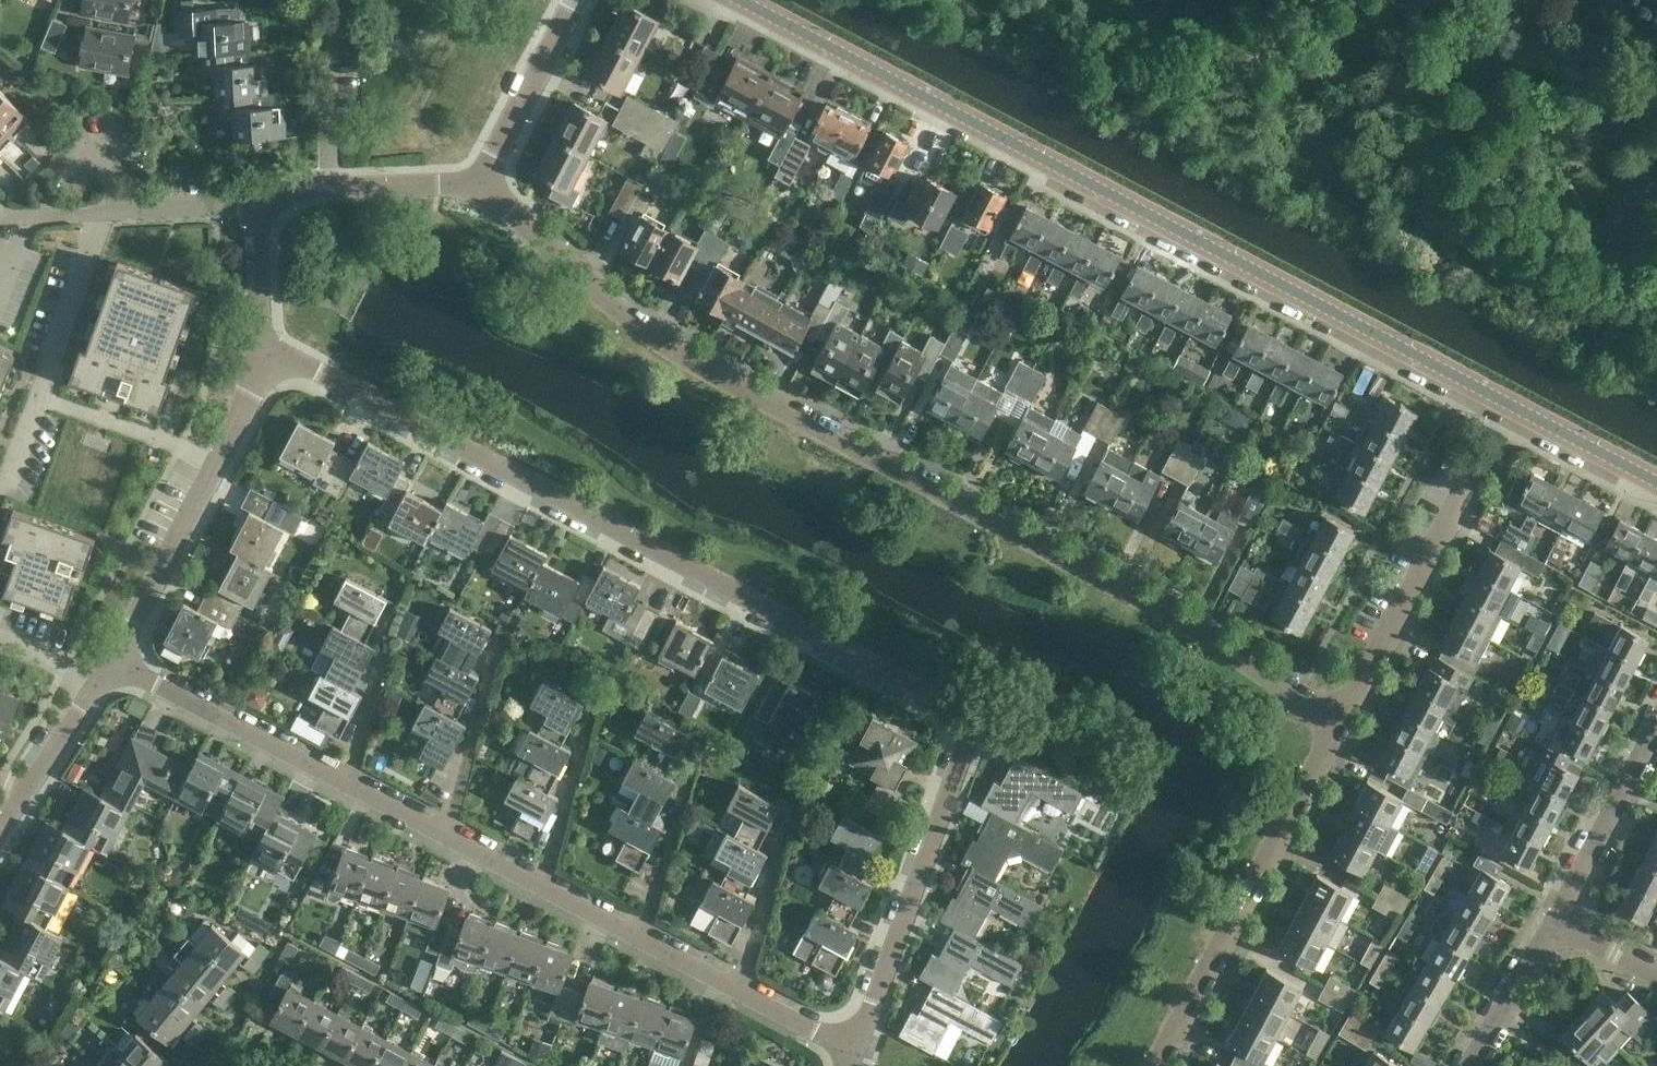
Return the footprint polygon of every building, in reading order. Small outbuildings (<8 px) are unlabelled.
[(128,20),(132,0),(84,0),(82,12),(128,20)] [(625,3),(607,39),(638,55),(657,19),(625,3)] [(195,53),(234,51),(247,50),(245,20),(216,21),(215,7),(180,9),(181,31),(193,30),(195,53)] [(42,46),(55,51),(66,25),(53,19),(42,46)] [(81,63),(127,72),(134,37),(88,29),(81,63)] [(638,55),(607,39),(588,75),(619,91),(638,55)] [(704,45),(685,81),(698,88),(716,57),(718,52),(704,45)] [(235,65),(234,51),(195,53),(194,53),(197,53),(198,75),(213,74),(213,97),(216,97),(267,94),(265,63),(235,65)] [(698,88),(692,99),(710,109),(716,98),(751,116),(770,78),(736,59),(733,66),(716,57),(698,88)] [(794,136),(796,133),(785,127),(802,94),(770,78),(751,116),(781,131),(767,158),(780,164),(794,136)] [(29,121),(0,92),(0,151),(29,121)] [(254,108),(254,95),(216,97),(217,118),(232,118),(233,139),(286,137),(284,106),(254,108)] [(620,109),(670,136),(677,121),(627,95),(620,109)] [(574,102),(555,138),(586,154),(605,118),(574,102)] [(826,104),(808,138),(807,140),(817,145),(816,146),(817,151),(817,150),(825,154),(829,153),(831,148),(849,113),(837,106),(836,109),(828,105),(826,104)] [(620,109),(612,124),(662,150),(670,136),(620,109)] [(860,119),(849,113),(831,148),(842,154),(841,156),(840,158),(858,168),(866,152),(859,149),(871,128),(868,126),(859,121),(860,119)] [(866,163),(881,171),(874,183),(884,188),(908,144),(883,131),(866,163)] [(774,175),(789,183),(810,144),(794,136),(780,164),(774,175)] [(586,154),(555,138),(536,174),(555,184),(548,196),(570,208),(579,191),(569,186),(586,154)] [(608,212),(622,219),(637,192),(642,184),(627,176),(608,212)] [(909,215),(939,230),(959,193),(925,176),(921,183),(915,180),(902,205),(896,202),(887,220),(903,228),(909,215)] [(962,218),(986,231),(1005,195),(1001,193),(1001,190),(994,187),(989,187),(981,183),(978,190),(976,189),(967,206),(968,207),(962,218)] [(620,249),(649,264),(668,229),(641,215),(650,199),(637,192),(622,219),(618,226),(629,232),(620,249)] [(1011,235),(1034,247),(1050,218),(1026,205),(1011,235)] [(1034,247),(1057,259),(1073,230),(1050,218),(1034,247)] [(942,245),(958,253),(968,233),(952,225),(942,245)] [(687,263),(698,269),(716,235),(704,229),(696,244),(668,229),(649,264),(679,280),(687,263)] [(1057,259),(1080,271),(1096,242),(1073,230),(1057,259)] [(695,298),(726,315),(745,281),(716,265),(728,242),(716,235),(698,269),(708,275),(695,298)] [(1096,242),(1080,271),(1104,284),(1120,255),(1096,242)] [(1001,257),(1011,263),(1019,248),(1009,243),(1001,257)] [(1025,269),(1035,275),(1043,261),(1033,255),(1025,269)] [(748,276),(758,281),(768,263),(758,257),(748,276)] [(1121,293),(1145,305),(1160,276),(1136,263),(1121,293)] [(81,351),(69,382),(157,417),(170,386),(164,384),(199,298),(121,267),(86,353),(81,351)] [(1048,281),(1059,287),(1066,272),(1056,267),(1048,281)] [(1145,305),(1168,318),(1183,288),(1160,276),(1145,305)] [(816,336),(817,336),(834,303),(833,302),(843,286),(830,279),(810,316),(778,298),(759,333),(791,351),(799,335),(812,342),(816,336)] [(1072,294),(1082,299),(1090,284),(1079,279),(1072,294)] [(737,321),(759,333),(778,298),(745,281),(726,315),(721,324),(732,330),(737,321)] [(975,309),(990,317),(1002,294),(987,286),(975,309)] [(1168,318),(1191,330),(1206,300),(1183,288),(1168,318)] [(1206,300),(1191,330),(1215,343),(1230,313),(1206,300)] [(1113,314),(1124,320),(1131,306),(1121,301),(1113,314)] [(812,363),(837,377),(857,339),(838,328),(848,310),(834,303),(817,336),(824,340),(812,363)] [(1137,328),(1147,333),(1155,319),(1144,314),(1137,328)] [(1233,352),(1256,364),(1272,335),(1248,322),(1233,352)] [(1160,340),(1170,345),(1178,331),(1167,326),(1160,340)] [(953,361),(966,337),(951,330),(943,346),(943,345),(939,353),(953,361)] [(899,345),(902,340),(887,333),(877,350),(857,339),(837,377),(863,390),(874,369),(884,373),(899,345)] [(1256,364),(1279,376),(1295,347),(1272,335),(1256,364)] [(939,353),(943,345),(928,337),(918,355),(899,345),(879,382),(904,395),(916,374),(925,379),(939,353)] [(1279,376),(1302,389),(1317,359),(1295,347),(1279,376)] [(15,357),(0,351),(0,393),(15,357)] [(1212,369),(1181,353),(1173,368),(1204,384),(1212,369)] [(1317,359),(1302,389),(1326,401),(1341,372),(1317,359)] [(1005,387),(1018,394),(1033,367),(1019,360),(1005,387)] [(1225,374),(1235,379),(1242,366),(1232,360),(1225,374)] [(928,407),(953,421),(971,389),(956,381),(962,370),(950,363),(939,383),(941,384),(928,407)] [(1018,394),(1032,401),(1046,374),(1033,367),(1018,394)] [(1248,387),(1258,392),(1266,378),(1255,372),(1248,387)] [(991,411),(1002,391),(992,386),(977,378),(971,389),(953,421),(979,434),(991,411)] [(1271,399),(1281,404),(1289,390),(1279,384),(1271,399)] [(1294,411),(1305,416),(1312,402),(1302,397),(1294,411)] [(1386,397),(1373,422),(1400,436),(1408,422),(1405,420),(1410,410),(1386,397)] [(1360,401),(1354,412),(1369,419),(1374,408),(1360,401)] [(1082,433),(1055,419),(1032,463),(1038,466),(1039,472),(1049,478),(1056,475),(1058,476),(1070,453),(1071,453),(1084,460),(1111,408),(1099,402),(1082,433)] [(1029,405),(1019,426),(1007,449),(1009,450),(1011,457),(1019,462),(1027,460),(1032,463),(1055,419),(1040,411),(1029,405)] [(1126,416),(1111,408),(1097,436),(1112,444),(1126,416)] [(1350,421),(1364,428),(1369,419),(1354,412),(1350,421)] [(312,482),(325,489),(343,455),(330,449),(334,441),(297,421),(280,455),(316,475),(312,482)] [(1373,422),(1360,446),(1388,460),(1384,458),(1390,448),(1393,449),(1400,436),(1373,422)] [(1344,436),(1338,446),(1353,453),(1358,443),(1344,436)] [(1162,470),(1175,477),(1193,445),(1179,438),(1162,470)] [(349,475),(386,495),(397,475),(404,461),(367,441),(356,462),(346,457),(343,455),(325,489),(328,491),(338,496),(349,475)] [(1175,477),(1190,485),(1204,457),(1202,456),(1204,451),(1193,445),(1175,477)] [(1360,446),(1348,470),(1371,482),(1377,472),(1380,474),(1388,460),(1360,446)] [(1085,491),(1110,504),(1133,461),(1107,447),(1096,467),(1097,468),(1085,491)] [(1331,460),(1326,470),(1340,478),(1346,468),(1331,460)] [(1148,469),(1133,461),(1110,504),(1135,518),(1148,495),(1149,496),(1160,475),(1148,469)] [(1514,464),(1510,473),(1522,478),(1526,470),(1514,464)] [(1371,482),(1348,470),(1335,494),(1339,497),(1361,509),(1375,484),(1371,482)] [(1523,508),(1515,525),(1529,533),(1554,484),(1530,471),(1523,486),(1509,478),(1497,501),(1499,506),(1505,509),(1510,508),(1513,503),(1523,508)] [(426,543),(431,534),(442,509),(405,489),(409,481),(401,476),(397,475),(386,495),(379,508),(383,510),(392,515),(388,523),(426,543)] [(1529,533),(1530,534),(1538,520),(1559,531),(1577,496),(1554,484),(1529,533)] [(1240,512),(1254,519),(1268,492),(1254,485),(1240,512)] [(249,511),(232,544),(266,562),(284,529),(279,527),(289,508),(250,487),(240,507),(249,511)] [(1183,542),(1189,546),(1206,513),(1191,506),(1197,495),(1184,489),(1174,508),(1175,509),(1163,532),(1165,533),(1168,541),(1176,545),(1183,542)] [(1577,496),(1559,531),(1560,531),(1563,525),(1575,530),(1576,528),(1588,534),(1601,509),(1577,496)] [(471,545),(484,552),(502,519),(488,511),(483,520),(452,504),(446,500),(442,509),(431,534),(435,537),(466,554),(471,545)] [(1206,513),(1189,546),(1215,559),(1227,536),(1229,537),(1239,517),(1220,507),(1215,518),(1206,513)] [(9,510),(0,532),(0,540),(8,543),(0,560),(0,574),(6,577),(0,592),(0,594),(59,618),(74,582),(64,578),(69,567),(78,571),(90,543),(9,510)] [(1283,519),(1280,525),(1338,555),(1346,541),(1343,540),(1349,529),(1324,516),(1314,535),(1283,519)] [(1605,543),(1630,557),(1643,530),(1618,518),(1605,543)] [(492,568),(528,586),(543,561),(547,553),(510,534),(514,525),(502,519),(484,552),(497,559),(492,568)] [(1491,548),(1477,575),(1514,593),(1521,579),(1515,575),(1520,565),(1540,575),(1546,563),(1526,552),(1535,536),(1530,534),(1529,533),(1515,525),(1511,523),(1496,551),(1491,548)] [(1308,545),(1298,565),(1323,579),(1328,567),(1331,568),(1338,555),(1280,525),(1278,529),(1308,545)] [(1653,569),(1656,562),(1656,538),(1643,530),(1630,557),(1616,585),(1626,590),(1640,562),(1653,569)] [(211,584),(205,596),(239,613),(245,602),(253,606),(273,568),(265,564),(266,562),(232,544),(230,548),(237,551),(218,587),(211,584)] [(1546,558),(1557,564),(1564,550),(1553,544),(1546,558)] [(1578,584),(1590,590),(1603,566),(1591,560),(1578,584)] [(579,613),(586,599),(597,579),(584,572),(579,580),(552,565),(543,561),(528,586),(528,587),(524,594),(562,614),(573,621),(578,612),(579,613)] [(1653,569),(1639,597),(1649,602),(1656,588),(1656,562),(1653,569)] [(1242,564),(1241,567),(1312,604),(1320,589),(1318,588),(1323,579),(1298,565),(1289,582),(1257,566),(1254,571),(1242,564)] [(601,627),(628,642),(647,606),(634,598),(641,585),(604,566),(597,579),(586,599),(609,611),(601,627)] [(1312,604),(1241,567),(1229,588),(1244,595),(1253,578),(1283,593),(1272,615),(1299,630),(1312,604)] [(1477,575),(1463,601),(1499,620),(1502,615),(1496,611),(1501,601),(1513,608),(1519,596),(1514,593),(1477,575)] [(352,608),(342,628),(365,641),(373,626),(387,599),(346,577),(335,599),(352,608)] [(239,613),(205,596),(198,609),(185,603),(165,640),(167,640),(161,652),(178,662),(185,650),(199,657),(218,620),(232,627),(239,613)] [(1463,601),(1449,627),(1485,647),(1499,620),(1463,601)] [(647,606),(628,642),(641,648),(660,613),(647,606)] [(456,638),(445,658),(469,671),(477,655),(491,628),(450,607),(439,629),(456,638)] [(403,627),(416,629),(419,611),(406,609),(403,627)] [(1598,613),(1592,623),(1609,632),(1614,622),(1598,613)] [(1542,618),(1534,631),(1545,637),(1552,624),(1542,618)] [(659,654),(695,674),(713,640),(677,621),(659,654)] [(339,657),(329,676),(352,688),(374,646),(365,641),(342,628),(333,624),(322,647),(339,657)] [(1621,625),(1608,648),(1636,663),(1648,639),(1621,625)] [(1485,647),(1449,627),(1441,643),(1445,645),(1439,657),(1474,675),(1480,662),(1478,661),(1485,647)] [(705,688),(742,708),(760,674),(722,655),(731,638),(718,631),(713,640),(698,669),(711,676),(705,688)] [(1526,646),(1537,652),(1545,637),(1534,631),(1526,646)] [(1582,635),(1577,645),(1594,654),(1599,644),(1582,635)] [(1608,648),(1597,671),(1624,686),(1636,663),(1608,648)] [(443,686),(432,706),(457,718),(479,676),(469,671),(445,658),(438,655),(426,678),(443,686)] [(1426,671),(1415,691),(1453,711),(1472,676),(1433,655),(1424,671),(1426,671)] [(1624,686),(1597,671),(1567,655),(1561,665),(1577,674),(1570,687),(1612,709),(1624,686)] [(362,694),(352,688),(329,676),(321,672),(310,695),(326,703),(315,723),(340,736),(362,694)] [(1612,709),(1570,687),(1568,685),(1554,678),(1549,689),(1564,697),(1558,710),(1600,732),(1612,709)] [(7,737),(21,698),(4,692),(7,681),(0,679),(0,734),(7,737)] [(828,700),(791,680),(787,688),(774,682),(756,715),(769,722),(774,714),(810,733),(828,700)] [(547,712),(537,732),(562,745),(570,730),(584,702),(543,681),(531,703),(547,712)] [(1415,691),(1404,713),(1436,730),(1441,720),(1451,725),(1458,714),(1453,711),(1415,691)] [(457,718),(432,706),(425,702),(413,724),(431,733),(420,754),(444,767),(466,723),(457,718)] [(1600,732),(1558,710),(1542,702),(1537,713),(1567,728),(1559,742),(1587,756),(1600,732)] [(653,741),(642,763),(665,774),(688,731),(647,710),(635,732),(653,741)] [(1404,713),(1392,736),(1425,754),(1425,753),(1430,753),(1437,738),(1435,734),(1436,733),(1434,732),(1436,730),(1404,713)] [(1498,733),(1505,719),(1494,713),(1492,717),(1484,714),(1479,723),(1487,727),(1498,733)] [(873,771),(871,775),(871,776),(877,780),(866,800),(858,796),(854,804),(877,816),(881,809),(889,813),(901,791),(895,788),(908,764),(904,761),(914,743),(900,735),(900,736),(894,734),(897,729),(873,716),(860,740),(864,742),(854,761),(873,771)] [(130,808),(136,797),(145,778),(176,795),(193,764),(153,744),(162,727),(145,719),(137,735),(134,733),(123,754),(108,783),(103,793),(130,808)] [(1491,747),(1498,733),(1487,727),(1474,752),(1485,757),(1490,747),(1491,747)] [(536,760),(525,780),(549,792),(571,750),(562,745),(537,732),(530,729),(519,751),(536,760)] [(1407,788),(1425,754),(1392,736),(1379,760),(1389,765),(1383,776),(1407,788)] [(193,764),(176,795),(218,816),(242,769),(203,749),(202,752),(200,751),(193,764)] [(983,804),(991,808),(1016,821),(1032,790),(1073,812),(1085,790),(1018,754),(1002,784),(995,780),(983,804)] [(1537,755),(1525,779),(1564,799),(1578,774),(1550,759),(1549,761),(1537,755)] [(640,790),(629,810),(653,822),(675,780),(665,774),(642,763),(634,758),(623,781),(640,790)] [(1460,774),(1471,780),(1479,765),(1468,759),(1460,774)] [(288,793),(242,769),(218,816),(260,839),(279,810),(288,793)] [(1518,788),(1512,799),(1525,806),(1553,820),(1564,799),(1525,779),(1507,770),(1502,780),(1518,788)] [(549,792),(525,780),(518,776),(506,798),(523,807),(513,828),(537,840),(559,797),(549,792)] [(1368,780),(1354,805),(1390,824),(1404,798),(1368,780)] [(745,815),(734,836),(758,848),(766,833),(780,805),(739,784),(728,807),(745,815)] [(106,852),(130,808),(103,793),(87,785),(77,803),(65,827),(90,845),(91,844),(106,852)] [(1454,813),(1409,789),(1403,801),(1448,824),(1454,813)] [(1516,805),(1524,809),(1525,806),(1512,799),(1500,793),(1495,803),(1512,812),(1516,805)] [(1342,829),(1377,848),(1384,852),(1398,828),(1390,824),(1354,805),(1342,829)] [(653,822),(629,810),(622,806),(610,829),(627,837),(617,858),(641,870),(663,827),(653,822)] [(1524,809),(1513,829),(1541,844),(1553,820),(1525,806),(1524,809)] [(962,861),(969,865),(1044,905),(1044,904),(995,878),(1011,847),(1053,869),(1065,847),(1016,821),(991,808),(979,830),(986,834),(981,842),(974,838),(962,861)] [(320,831),(279,810),(260,839),(252,854),(281,869),(280,871),(295,879),(320,831)] [(849,845),(839,865),(862,877),(884,835),(843,814),(831,836),(849,845)] [(1481,826),(1499,834),(1504,824),(1486,816),(1481,826)] [(84,857),(90,845),(65,827),(65,828),(48,819),(39,836),(25,863),(69,885),(84,857)] [(1377,848),(1342,829),(1328,854),(1364,873),(1377,848)] [(1541,844),(1513,829),(1501,854),(1528,868),(1541,844)] [(732,863),(722,884),(746,896),(768,853),(758,848),(734,836),(726,832),(715,854),(732,863)] [(1642,862),(1656,870),(1656,840),(1654,839),(1642,862)] [(342,891),(358,897),(370,860),(358,856),(360,852),(345,846),(344,848),(331,843),(303,897),(321,905),(323,900),(333,904),(338,901),(342,891)] [(1414,870),(1423,876),(1438,852),(1428,846),(1414,870)] [(1481,870),(1468,892),(1495,908),(1509,884),(1494,874),(1499,865),(1475,853),(1469,863),(1481,870)] [(358,897),(383,906),(396,870),(384,865),(386,861),(372,856),(370,860),(358,897)] [(1444,856),(1434,872),(1443,878),(1453,862),(1444,856)] [(836,893),(826,912),(849,925),(872,883),(862,877),(839,865),(831,861),(819,884),(836,893)] [(1629,885),(1655,898),(1656,895),(1656,870),(1642,862),(1629,885)] [(47,927),(69,885),(25,863),(17,878),(3,904),(19,912),(19,913),(47,927)] [(163,882),(177,889),(186,872),(173,865),(163,882)] [(383,906),(408,915),(422,879),(410,874),(411,870),(397,865),(396,870),(383,906)] [(953,895),(941,918),(974,936),(991,904),(1032,926),(1044,905),(969,865),(958,887),(965,891),(960,899),(953,895)] [(1424,888),(1433,894),(1443,878),(1434,872),(1424,888)] [(439,953),(449,924),(437,920),(448,888),(435,884),(437,879),(423,874),(422,879),(408,915),(435,925),(426,949),(439,953)] [(1317,874),(1304,899),(1340,918),(1353,893),(1317,874)] [(746,896),(722,884),(714,879),(703,901),(702,903),(699,901),(688,921),(706,931),(702,938),(710,942),(714,935),(730,944),(731,942),(733,943),(754,901),(746,896)] [(1385,884),(1380,894),(1406,908),(1411,898),(1385,884)] [(1655,898),(1629,885),(1617,909),(1643,922),(1655,898)] [(1468,892),(1454,915),(1481,931),(1495,908),(1468,892)] [(1373,907),(1399,921),(1406,908),(1380,894),(1373,907)] [(1304,899),(1291,923),(1326,942),(1340,918),(1304,899)] [(849,925),(826,912),(818,908),(796,952),(836,973),(859,930),(849,925)] [(1429,932),(1440,939),(1468,955),(1481,931),(1454,915),(1453,917),(1441,910),(1440,912),(1435,913),(1428,926),(1429,932)] [(479,960),(481,961),(494,925),(482,921),(483,916),(470,912),(469,916),(466,915),(462,928),(449,924),(439,953),(434,967),(449,973),(451,965),(454,967),(459,971),(465,974),(471,974),(474,975),(479,960)] [(47,927),(19,913),(11,928),(0,949),(0,957),(25,970),(25,969),(41,977),(58,944),(63,935),(47,927)] [(933,951),(920,975),(954,993),(970,962),(1011,984),(1023,962),(974,936),(941,918),(941,919),(955,926),(940,954),(933,951)] [(1397,935),(1406,941),(1416,925),(1406,919),(1397,935)] [(191,936),(196,941),(230,969),(238,959),(253,971),(261,962),(270,951),(260,943),(257,947),(240,933),(234,940),(212,922),(210,924),(205,920),(191,936)] [(481,961),(507,970),(520,935),(508,930),(509,925),(496,921),(481,961)] [(1326,942),(1291,923),(1278,949),(1313,967),(1326,942)] [(507,970),(534,980),(546,944),(534,940),(536,935),(521,930),(507,970)] [(1360,961),(1370,967),(1384,943),(1374,937),(1360,961)] [(550,1014),(563,1018),(574,988),(561,984),(572,953),(560,949),(561,944),(548,939),(534,980),(559,989),(550,1014)] [(1440,939),(1427,962),(1454,978),(1468,955),(1440,939)] [(196,941),(182,959),(230,999),(236,991),(222,979),(230,969),(196,941)] [(289,964),(298,947),(287,941),(272,970),(276,972),(285,961),(289,964)] [(335,954),(359,966),(364,956),(341,944),(335,954)] [(1387,950),(1379,965),(1389,971),(1397,955),(1387,950)] [(359,966),(375,975),(380,965),(364,956),(359,966)] [(25,970),(0,957),(0,1010),(3,1011),(22,975),(25,970)] [(182,959),(167,977),(201,1005),(209,995),(224,1007),(230,999),(182,959)] [(1427,962),(1413,985),(1440,1001),(1454,978),(1427,962)] [(337,975),(354,984),(359,974),(342,965),(337,975)] [(1369,982),(1379,988),(1389,971),(1379,965),(1369,982)] [(1267,968),(1254,994),(1289,1012),(1302,987),(1267,968)] [(294,1037),(296,1033),(313,1000),(289,987),(294,979),(281,972),(266,1000),(278,1006),(271,1020),(283,1026),(281,1030),(294,1037)] [(354,984),(369,992),(375,982),(359,974),(354,984)] [(1003,1019),(954,993),(920,975),(935,984),(919,1013),(913,1010),(900,1033),(933,1051),(950,1019),(991,1041),(1003,1019)] [(577,1017),(603,1026),(617,989),(605,985),(607,980),(593,976),(592,980),(591,980),(586,993),(574,988),(563,1018),(576,1023),(577,1017)] [(1330,976),(1325,986),(1352,1000),(1357,990),(1330,976)] [(167,977),(152,995),(200,1035),(208,1026),(193,1014),(201,1005),(167,977)] [(616,1031),(630,1036),(643,998),(631,994),(633,990),(620,985),(618,989),(617,989),(603,1026),(596,1045),(609,1050),(616,1031)] [(1413,985),(1399,1008),(1427,1025),(1440,1001),(1413,985)] [(1325,986),(1318,1000),(1344,1013),(1352,1000),(1325,986)] [(1581,1011),(1609,1037),(1621,1023),(1641,1041),(1656,1023),(1656,1018),(1627,990),(1616,1002),(1602,988),(1581,1011)] [(386,1001),(402,1009),(407,1000),(391,991),(386,1001)] [(630,1036),(655,1045),(669,1008),(657,1004),(659,999),(646,994),(644,999),(643,998),(630,1036)] [(1254,994),(1241,1018),(1276,1037),(1289,1012),(1254,994)] [(200,1035),(152,995),(136,1014),(170,1042),(179,1032),(194,1044),(200,1035)] [(443,1009),(459,1015),(464,1001),(448,995),(443,1009)] [(318,1049),(320,1046),(338,1012),(313,1000),(296,1033),(307,1039),(305,1042),(318,1049)] [(402,1009),(417,1018),(422,1008),(407,1000),(402,1009)] [(655,1045),(648,1063),(656,1065),(678,1065),(682,1055),(696,1018),(683,1013),(685,1008),(672,1004),(671,1008),(669,1008),(655,1045)] [(1427,1025),(1399,1008),(1385,1032),(1412,1049),(1427,1025)] [(1352,1010),(1346,1021),(1374,1038),(1380,1027),(1352,1010)] [(1572,1065),(1613,1065),(1606,1060),(1619,1046),(1609,1037),(1581,1011),(1560,1034),(1574,1047),(1564,1059),(1572,1065)] [(343,1063),(345,1059),(362,1025),(338,1012),(320,1046),(332,1052),(330,1056),(343,1063)] [(488,1022),(472,1014),(467,1023),(483,1032),(488,1022)] [(455,1025),(440,1017),(435,1027),(450,1035),(455,1025)] [(1273,1065),(1263,1061),(1276,1037),(1241,1018),(1227,1043),(1236,1048),(1231,1057),(1248,1065),(1274,1065),(1273,1065)] [(1338,1033),(1366,1050),(1374,1038),(1346,1021),(1338,1033)] [(504,1030),(488,1022),(483,1032),(499,1040),(504,1030)] [(387,1038),(362,1025),(345,1059),(356,1064),(355,1065),(372,1065),(387,1038)] [(472,1034),(455,1025),(450,1035),(467,1043),(472,1034)] [(1306,1054),(1316,1059),(1330,1035),(1319,1029),(1306,1054)] [(120,1051),(139,1065),(165,1065),(170,1060),(136,1032),(120,1051)] [(694,1062),(705,1065),(707,1065),(716,1040),(704,1036),(694,1062)] [(411,1051),(387,1038),(372,1065),(403,1065),(411,1051)] [(515,1056),(503,1049),(494,1065),(510,1065),(515,1056)] [(1365,1065),(1402,1065),(1374,1050),(1365,1065)] [(108,1065),(139,1065),(120,1051),(108,1065)] [(435,1063),(411,1051),(403,1065),(434,1065),(435,1063)] [(759,1055),(757,1059),(754,1057),(751,1065),(790,1065),(759,1055)] [(527,1062),(515,1056),(510,1065),(525,1065),(527,1062)] [(1231,1057),(1226,1065),(1248,1065),(1231,1057)]
